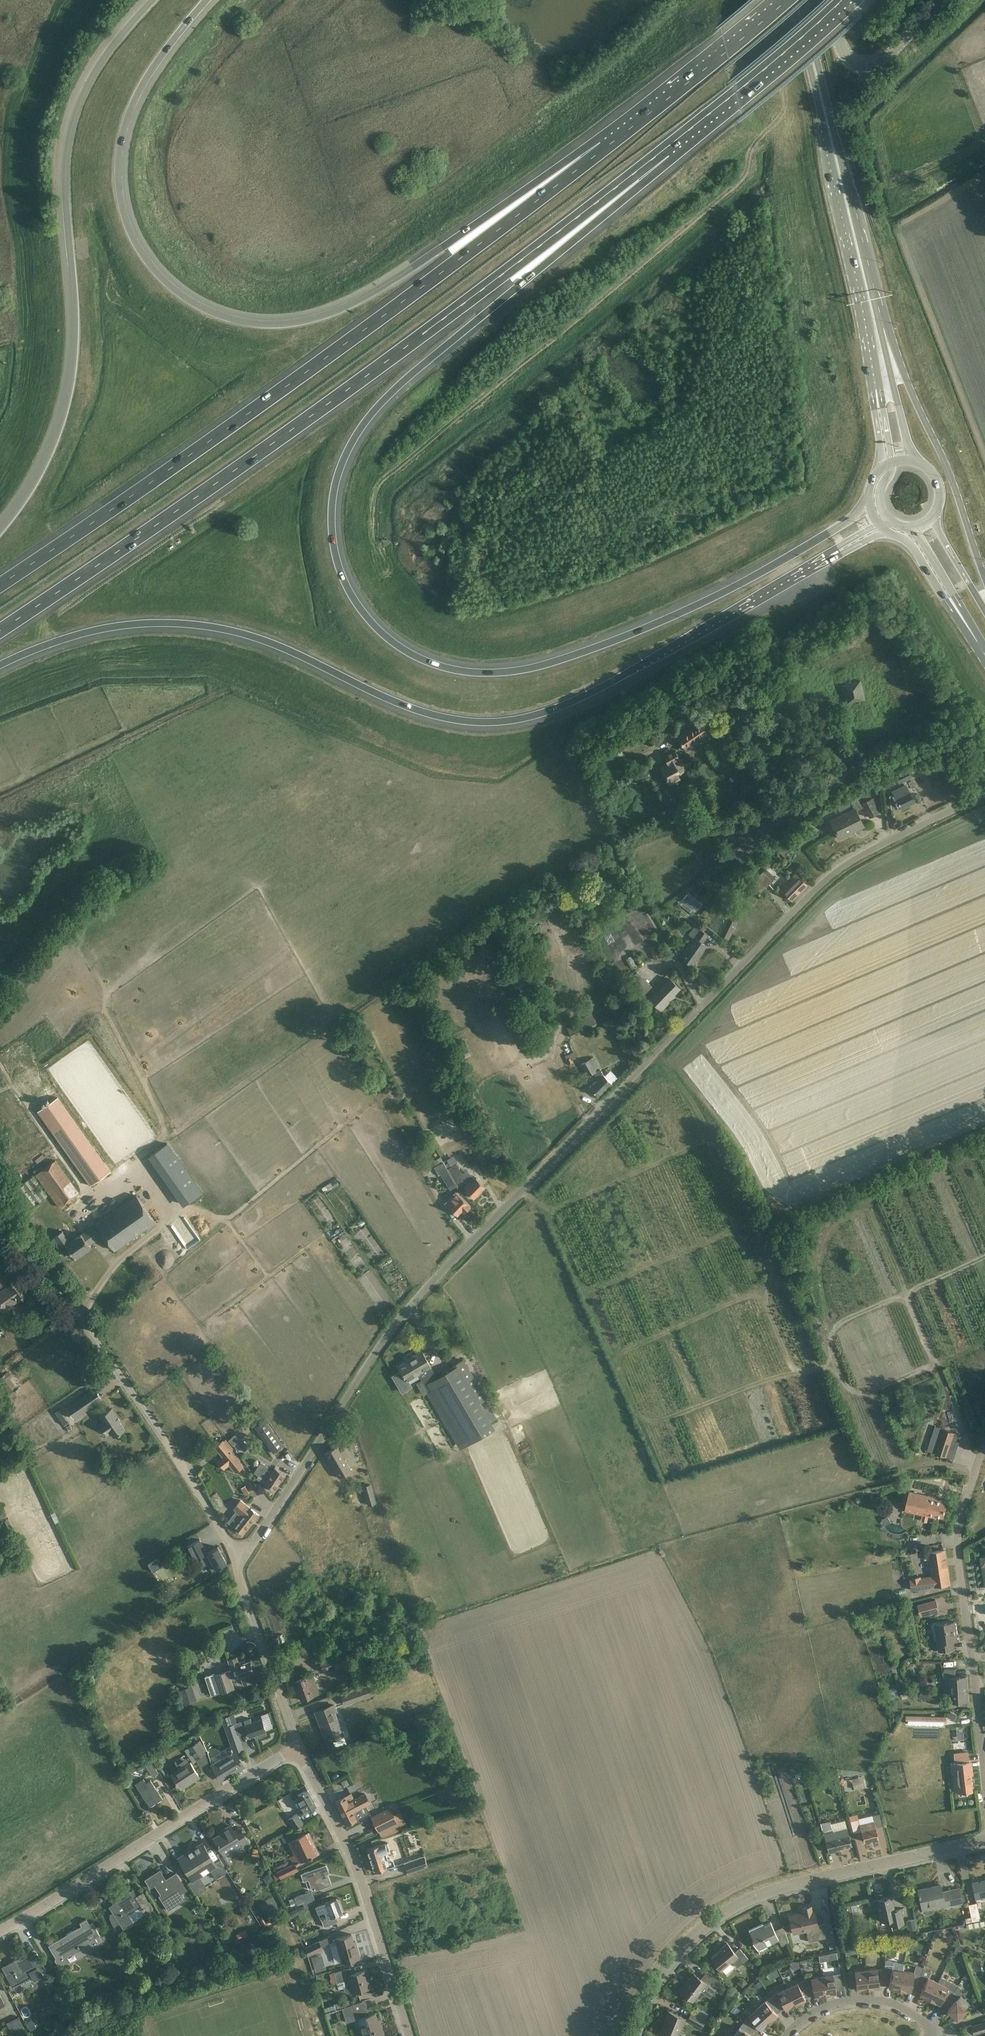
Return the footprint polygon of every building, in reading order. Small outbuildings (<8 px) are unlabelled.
[(845,705),(865,700),(860,680),(841,685),(845,705)] [(741,720),(741,721),(741,723),(741,724),(742,726),(743,727),(744,728),(745,729),(746,729),(747,734),(754,733),(753,727),(754,726),(755,725),(756,724),(756,722),(756,721),(755,719),(755,718),(754,717),(753,716),(751,715),(750,714),(749,714),(747,714),(746,715),(744,715),(743,716),(742,717),(741,719),(741,720)] [(678,738),(686,749),(707,734),(706,733),(710,730),(706,724),(702,727),(700,723),(678,738)] [(669,783),(677,779),(675,775),(685,769),(675,751),(664,757),(668,764),(661,768),(669,783)] [(908,768),(900,769),(893,773),(898,782),(911,775),(908,768)] [(914,802),(906,785),(892,791),(901,808),(914,802)] [(883,810),(876,795),(862,802),(864,806),(870,817),(883,810)] [(672,807),(667,810),(671,818),(676,815),(672,807)] [(864,828),(854,808),(830,819),(839,838),(852,832),(851,829),(855,827),(862,824),(864,828)] [(789,844),(792,848),(798,843),(795,839),(789,844)] [(782,855),(789,848),(785,844),(778,851),(782,855)] [(753,883),(761,892),(772,880),(763,872),(753,883)] [(779,888),(785,894),(792,901),(807,885),(795,873),(779,888)] [(547,913),(552,922),(563,915),(558,906),(547,913)] [(729,940),(738,921),(733,919),(724,938),(729,940)] [(694,938),(680,957),(684,959),(692,965),(706,946),(702,943),(707,934),(695,926),(689,935),(694,938)] [(660,956),(655,945),(649,948),(654,959),(660,956)] [(635,965),(631,956),(626,958),(630,967),(635,965)] [(652,986),(637,971),(628,980),(643,995),(652,986)] [(650,999),(661,1010),(673,998),(672,997),(680,988),(669,979),(650,999)] [(572,1037),(594,1025),(597,1023),(592,1013),(589,1015),(575,1022),(566,1027),(572,1037)] [(349,1032),(348,1029),(342,1032),(347,1042),(356,1037),(352,1030),(349,1032)] [(544,1049),(536,1035),(528,1039),(536,1053),(544,1049)] [(465,1041),(456,1045),(462,1058),(471,1054),(465,1041)] [(750,1096),(756,1092),(753,1082),(753,1078),(751,1071),(745,1070),(745,1065),(752,1063),(749,1059),(746,1061),(744,1061),(740,1055),(725,1053),(723,1068),(712,1067),(701,1075),(700,1079),(702,1084),(709,1095),(708,1092),(718,1106),(750,1096)] [(604,1076),(602,1073),(600,1069),(601,1069),(593,1057),(580,1064),(588,1077),(593,1073),(594,1073),(597,1079),(589,1087),(590,1089),(593,1091),(598,1097),(612,1084),(605,1076),(604,1076)] [(111,1171),(58,1097),(37,1111),(90,1185),(111,1171)] [(148,1157),(183,1206),(203,1192),(168,1143),(148,1157)] [(456,1183),(444,1161),(440,1156),(433,1160),(436,1165),(433,1167),(437,1174),(440,1173),(449,1190),(457,1185),(456,1183)] [(465,1178),(457,1163),(452,1166),(448,1159),(444,1161),(456,1183),(465,1178)] [(59,1206),(79,1192),(56,1160),(43,1168),(41,1165),(33,1170),(59,1206)] [(47,1196),(33,1176),(18,1187),(32,1207),(47,1196)] [(464,1190),(467,1192),(474,1199),(485,1187),(477,1179),(473,1184),(469,1181),(463,1187),(465,1189),(464,1190)] [(445,1204),(457,1216),(462,1210),(465,1213),(471,1206),(456,1192),(445,1204)] [(147,1230),(156,1223),(137,1195),(81,1234),(70,1242),(62,1231),(52,1238),(60,1251),(67,1246),(75,1258),(91,1247),(89,1245),(103,1235),(114,1250),(122,1244),(146,1228),(147,1230)] [(101,1214),(117,1202),(113,1195),(96,1208),(101,1214)] [(19,1299),(27,1293),(18,1279),(8,1286),(7,1287),(0,1277),(3,1276),(0,1272),(0,1301),(1,1303),(5,1308),(19,1299)] [(401,1371),(393,1376),(401,1391),(410,1386),(407,1381),(431,1367),(427,1359),(422,1351),(408,1359),(409,1361),(407,1362),(406,1361),(398,1366),(401,1371)] [(492,1424),(479,1403),(487,1399),(463,1359),(456,1363),(457,1365),(437,1377),(434,1372),(421,1379),(428,1391),(426,1392),(457,1445),(473,1435),(476,1440),(495,1429),(492,1424)] [(9,1391),(16,1385),(10,1378),(13,1376),(9,1370),(0,1377),(0,1381),(9,1391)] [(74,1418),(102,1399),(95,1388),(66,1407),(74,1418)] [(114,1437),(117,1435),(125,1429),(120,1422),(121,1421),(112,1408),(100,1416),(103,1421),(99,1424),(106,1434),(109,1431),(114,1437)] [(265,1419),(258,1425),(269,1440),(266,1442),(274,1453),(284,1445),(265,1419)] [(943,1430),(935,1453),(947,1457),(955,1433),(943,1430)] [(248,1446),(241,1438),(236,1442),(238,1444),(235,1446),(238,1449),(240,1447),(243,1450),(248,1446)] [(243,1466),(231,1450),(223,1440),(214,1447),(222,1457),(218,1461),(224,1469),(229,1464),(235,1472),(243,1466)] [(325,1453),(330,1462),(339,1478),(351,1471),(344,1459),(349,1457),(345,1450),(341,1452),(337,1446),(325,1453)] [(285,1474),(276,1469),(275,1468),(272,1472),(267,1469),(269,1467),(260,1462),(253,1473),(258,1475),(256,1478),(262,1482),(274,1490),(285,1474)] [(362,1486),(367,1505),(376,1502),(370,1483),(362,1486)] [(241,1488),(245,1495),(250,1492),(245,1485),(241,1488)] [(936,1498),(927,1496),(909,1492),(905,1511),(922,1515),(921,1519),(927,1520),(928,1516),(934,1517),(934,1515),(944,1517),(947,1502),(936,1500),(936,1498)] [(259,1514),(251,1508),(240,1500),(233,1509),(236,1511),(228,1521),(243,1534),(259,1514)] [(207,1563),(212,1571),(227,1563),(218,1547),(207,1552),(200,1539),(187,1546),(198,1568),(207,1563)] [(911,1590),(935,1586),(935,1587),(941,1586),(950,1584),(945,1550),(929,1552),(933,1575),(921,1577),(921,1576),(911,1577),(911,1578),(910,1579),(911,1590)] [(153,1572),(163,1566),(158,1558),(148,1564),(153,1572)] [(167,1573),(158,1573),(158,1584),(167,1584),(167,1573)] [(921,1616),(939,1611),(936,1599),(917,1604),(921,1616)] [(958,1641),(955,1621),(935,1624),(939,1651),(957,1649),(957,1648),(953,1649),(952,1642),(958,1641)] [(878,1625),(871,1627),(875,1637),(881,1634),(878,1625)] [(324,1672),(342,1666),(346,1665),(342,1654),(338,1655),(338,1654),(320,1660),(324,1672)] [(211,1695),(222,1691),(234,1688),(231,1679),(241,1676),(244,1684),(251,1682),(248,1673),(253,1672),(250,1661),(239,1664),(237,1658),(228,1660),(232,1670),(215,1675),(215,1673),(205,1677),(211,1695)] [(390,1675),(386,1661),(380,1663),(384,1677),(390,1675)] [(950,1677),(951,1695),(951,1703),(968,1702),(967,1676),(956,1677),(955,1668),(944,1669),(945,1677),(950,1677)] [(406,1671),(393,1676),(396,1682),(408,1678),(406,1671)] [(301,1700),(311,1697),(320,1694),(313,1675),(295,1681),(301,1700)] [(341,1696),(345,1705),(353,1703),(353,1704),(357,1703),(356,1701),(378,1694),(375,1685),(370,1686),(370,1685),(365,1686),(366,1688),(341,1696)] [(192,1686),(179,1690),(184,1704),(196,1700),(192,1686)] [(908,1688),(900,1690),(902,1696),(910,1694),(908,1688)] [(937,1693),(922,1688),(922,1689),(918,1688),(915,1695),(919,1696),(918,1696),(934,1702),(937,1693)] [(336,1711),(333,1705),(317,1711),(320,1717),(318,1718),(327,1742),(331,1740),(334,1748),(345,1744),(333,1712),(336,1711)] [(250,1718),(244,1720),(250,1737),(259,1734),(260,1737),(266,1735),(265,1732),(266,1732),(265,1730),(273,1727),(268,1712),(260,1715),(262,1719),(261,1719),(252,1722),(250,1718)] [(232,1714),(238,1734),(245,1732),(241,1721),(237,1723),(234,1713),(232,1714)] [(243,1748),(238,1734),(232,1714),(221,1719),(233,1751),(211,1764),(221,1780),(243,1766),(234,1751),(243,1748)] [(953,1738),(953,1749),(966,1748),(965,1738),(953,1738)] [(186,1748),(194,1760),(205,1753),(198,1741),(186,1748)] [(249,1754),(257,1751),(252,1741),(245,1744),(249,1754)] [(969,1752),(954,1753),(955,1763),(954,1763),(955,1775),(957,1775),(961,1775),(962,1785),(956,1785),(957,1793),(974,1791),(971,1767),(970,1761),(969,1752)] [(151,1761),(145,1764),(153,1776),(158,1773),(151,1761)] [(198,1775),(190,1763),(172,1775),(181,1788),(187,1784),(186,1783),(198,1775)] [(329,1766),(329,1774),(337,1775),(338,1766),(329,1766)] [(831,1787),(839,1785),(837,1770),(829,1769),(829,1774),(831,1787)] [(129,1781),(134,1778),(131,1773),(126,1776),(129,1781)] [(852,1780),(854,1789),(864,1787),(862,1777),(852,1780)] [(163,1798),(157,1790),(150,1779),(147,1781),(146,1782),(143,1779),(135,1784),(150,1806),(163,1798)] [(308,1790),(297,1795),(299,1799),(297,1800),(304,1813),(317,1806),(308,1790)] [(335,1801),(347,1825),(370,1813),(366,1806),(370,1804),(365,1793),(354,1799),(351,1793),(335,1801)] [(390,1807),(371,1817),(378,1832),(398,1822),(390,1807)] [(295,1829),(304,1824),(297,1814),(289,1819),(295,1829)] [(858,1819),(850,1821),(853,1831),(861,1829),(864,1842),(878,1838),(876,1827),(875,1827),(874,1821),(860,1824),(858,1819)] [(830,1824),(831,1828),(823,1831),(829,1853),(838,1850),(837,1848),(852,1845),(849,1834),(848,1834),(845,1820),(830,1824)] [(225,1832),(214,1838),(222,1852),(234,1845),(235,1849),(248,1841),(240,1828),(234,1832),(230,1826),(224,1830),(225,1832)] [(293,1865),(295,1864),(318,1853),(308,1833),(290,1841),(295,1853),(289,1856),(293,1864),(293,1865)] [(379,1844),(377,1845),(367,1848),(375,1872),(395,1865),(393,1860),(390,1858),(387,1859),(386,1853),(388,1852),(389,1849),(387,1842),(379,1845),(379,1844)] [(179,1858),(184,1866),(193,1880),(202,1874),(210,1869),(216,1878),(227,1871),(226,1869),(220,1860),(215,1863),(202,1843),(192,1850),(179,1858)] [(407,1874),(428,1867),(424,1856),(403,1862),(407,1874)] [(298,1869),(295,1864),(293,1865),(293,1864),(277,1871),(272,1873),(276,1880),(298,1869)] [(326,1865),(316,1868),(301,1874),(304,1881),(308,1879),(312,1889),(315,1890),(318,1889),(331,1884),(327,1873),(328,1872),(326,1865)] [(184,1899),(180,1893),(186,1889),(176,1873),(166,1879),(160,1870),(145,1879),(150,1887),(155,1884),(161,1894),(159,1896),(168,1910),(184,1899)] [(273,1880),(269,1874),(263,1878),(267,1884),(273,1880)] [(972,1884),(976,1899),(984,1897),(984,1881),(972,1884)] [(944,1904),(944,1907),(962,1903),(961,1898),(959,1889),(942,1892),(940,1885),(918,1890),(922,1909),(923,1913),(924,1914),(927,1915),(932,1914),(933,1912),(935,1909),(934,1907),(944,1904)] [(146,1913),(153,1909),(142,1893),(136,1896),(132,1890),(121,1897),(122,1898),(110,1906),(115,1915),(113,1916),(111,1914),(110,1915),(110,1917),(110,1919),(111,1921),(114,1927),(120,1923),(123,1928),(133,1921),(129,1914),(141,1905),(146,1913)] [(312,1891),(300,1895),(300,1896),(289,1900),(291,1906),(302,1902),(303,1903),(315,1899),(312,1891)] [(871,1901),(873,1909),(878,1908),(880,1921),(890,1919),(891,1927),(898,1925),(904,1923),(903,1919),(901,1909),(905,1908),(894,1910),(891,1897),(886,1898),(886,1897),(871,1900),(871,1901)] [(337,1898),(327,1901),(316,1905),(324,1927),(338,1921),(335,1914),(342,1912),(337,1898)] [(972,1922),(980,1921),(976,1903),(968,1905),(972,1922)] [(292,1918),(306,1910),(303,1905),(289,1912),(292,1918)] [(853,1915),(851,1905),(841,1907),(843,1917),(853,1915)] [(789,1916),(791,1926),(793,1933),(806,1931),(809,1942),(829,1937),(825,1923),(818,1925),(814,1910),(812,1911),(811,1906),(802,1908),(803,1914),(800,1915),(800,1913),(789,1916)] [(48,1945),(53,1953),(56,1954),(54,1960),(59,1967),(70,1961),(67,1957),(87,1945),(89,1949),(99,1943),(98,1943),(95,1937),(99,1935),(100,1935),(92,1923),(93,1923),(93,1922),(89,1924),(86,1919),(87,1919),(86,1919),(80,1923),(81,1925),(48,1945)] [(914,1919),(906,1921),(908,1931),(916,1929),(914,1919)] [(967,1924),(968,1929),(984,1925),(984,1920),(967,1924)] [(781,1945),(789,1943),(783,1926),(783,1928),(775,1932),(770,1922),(764,1925),(762,1922),(749,1929),(754,1940),(752,1941),(758,1949),(778,1939),(781,1945)] [(200,1923),(191,1929),(196,1935),(204,1930),(200,1923)] [(245,1930),(237,1934),(239,1940),(248,1935),(245,1930)] [(175,1938),(175,1937),(172,1933),(162,1938),(166,1943),(174,1939),(175,1938)] [(360,1957),(357,1949),(356,1944),(355,1941),(354,1941),(351,1934),(342,1937),(335,1939),(342,1963),(360,1957)] [(310,1937),(302,1941),(305,1947),(313,1943),(310,1937)] [(319,1941),(305,1947),(309,1955),(322,1948),(319,1941)] [(711,1958),(717,1966),(721,1970),(732,1961),(737,1967),(748,1958),(740,1948),(735,1952),(727,1943),(721,1948),(722,1949),(711,1958)] [(865,1953),(873,1952),(872,1945),(864,1946),(865,1953)] [(836,1952),(818,1955),(819,1962),(837,1958),(837,1956),(836,1952)] [(2,1967),(12,1986),(12,1987),(32,1976),(34,1980),(43,1975),(41,1971),(45,1969),(37,1953),(32,1956),(31,1954),(17,1962),(16,1960),(2,1967)] [(322,1955),(312,1957),(316,1971),(325,1968),(322,1955)] [(900,1990),(903,1971),(904,1963),(893,1961),(884,1960),(885,1965),(885,1969),(884,1981),(889,1982),(888,1987),(893,1988),(893,1989),(900,1990)] [(913,1973),(903,1971),(900,1990),(906,1991),(907,1991),(911,1991),(912,1985),(917,1987),(923,1967),(916,1965),(913,1973)] [(350,1967),(341,1970),(334,1972),(337,1983),(345,1981),(346,1984),(344,1987),(345,1991),(348,1993),(352,1992),(361,1989),(371,1987),(366,1969),(352,1973),(350,1967)] [(931,1971),(923,1967),(917,1987),(922,1989),(919,1994),(923,1996),(923,1997),(929,2000),(938,1982),(928,1977),(931,1971)] [(877,1968),(866,1970),(868,1989),(875,1988),(879,1987),(879,1981),(884,1981),(885,1969),(877,1968)] [(767,1974),(769,1980),(779,1974),(777,1969),(767,1974)] [(861,1990),(868,1989),(866,1970),(858,1971),(848,1972),(850,1988),(851,1988),(850,1984),(856,1983),(857,1990),(861,1989),(861,1990)] [(680,1991),(687,1997),(693,2001),(701,1991),(710,1998),(721,1983),(709,1972),(703,1981),(694,1974),(686,1984),(685,1983),(680,1991)] [(822,1976),(825,1995),(832,1994),(832,1993),(837,1993),(836,1986),(841,1986),(842,1989),(840,1973),(830,1975),(822,1976)] [(811,1978),(804,1980),(808,1992),(813,1991),(814,1997),(818,1996),(819,1996),(825,1995),(822,1976),(811,1978)] [(941,1977),(938,1982),(929,2000),(936,2003),(936,2002),(940,2004),(943,1999),(947,2002),(954,1991),(958,1985),(941,1977)] [(759,1980),(753,1984),(756,1989),(762,1985),(759,1980)] [(797,1983),(787,1988),(796,2005),(802,2002),(802,2001),(806,1999),(803,1994),(808,1992),(804,1980),(797,1983)] [(965,2007),(969,2003),(960,1995),(964,1991),(958,1985),(954,1991),(947,2002),(952,2004),(947,2009),(957,2017),(965,2008),(965,2007)] [(321,1997),(328,1995),(326,1988),(319,1990),(321,1997)] [(796,2005),(787,1988),(777,1993),(771,1997),(778,2007),(782,2004),(785,2010),(789,2008),(796,2005)] [(778,2007),(771,1997),(765,2001),(757,2008),(770,2023),(775,2018),(775,2017),(778,2015),(774,2010),(778,2007)] [(342,2008),(347,2022),(359,2018),(363,2033),(366,2032),(367,2035),(384,2035),(381,2027),(379,2027),(375,2013),(368,2015),(363,2001),(350,2005),(348,1999),(324,2007),(326,2014),(337,2011),(336,2009),(342,2008)] [(770,2023),(757,2008),(748,2016),(744,2021),(753,2030),(757,2025),(761,2030),(764,2027),(770,2023)] [(668,2035),(678,2035),(685,2018),(669,2011),(666,2019),(667,2020),(667,2021),(665,2022),(660,2033),(668,2035)] [(8,2019),(14,2029),(26,2022),(20,2012),(8,2019)] [(701,2027),(703,2024),(708,2026),(710,2023),(705,2020),(691,2012),(687,2019),(701,2027)] [(36,2027),(32,2019),(26,2023),(30,2030),(36,2027)] [(753,2030),(744,2021),(739,2027),(733,2035),(754,2035),(750,2034),(753,2030)] [(984,2030),(984,2022),(971,2026),(974,2034),(984,2030)]
